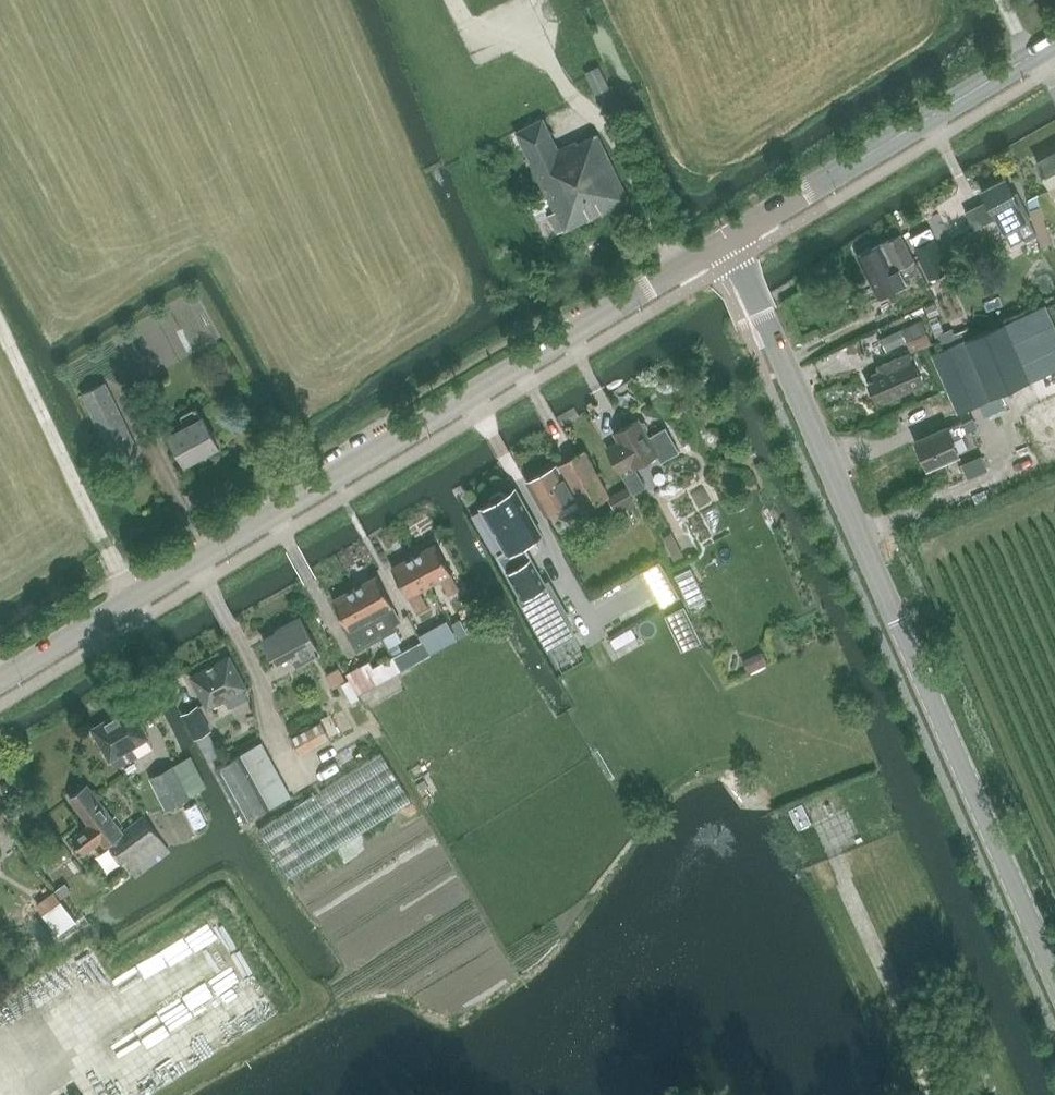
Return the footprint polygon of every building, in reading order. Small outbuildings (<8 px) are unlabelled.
[(494,0),(472,0),(476,8),(494,0)] [(599,68),(585,74),(594,95),(608,88),(599,68)] [(558,231),(629,198),(597,134),(578,143),(577,140),(558,149),(536,104),(502,120),(509,135),(516,132),(555,211),(549,214),(558,231)] [(1037,162),(1054,196),(1054,153),(1037,162)] [(1006,179),(982,191),(1003,231),(1031,217),(1018,192),(1013,194),(1006,179)] [(937,240),(927,221),(907,231),(930,278),(951,268),(937,240)] [(898,269),(915,260),(901,234),(858,256),(878,296),(905,282),(898,269)] [(1053,322),(1045,304),(964,339),(932,353),(959,413),(980,404),(985,416),(1005,407),(999,394),(1054,370),(1054,327),(1053,322)] [(923,319),(900,330),(906,342),(910,352),(933,343),(923,319)] [(886,351),(906,342),(900,330),(880,339),(886,351)] [(920,375),(910,352),(882,364),(884,369),(871,374),(873,380),(868,382),(875,398),(880,396),(882,401),(912,389),(908,380),(920,375)] [(116,464),(140,453),(105,381),(81,393),(116,464)] [(185,462),(218,444),(203,417),(202,417),(196,407),(180,415),(186,426),(170,435),(185,462)] [(616,463),(633,493),(645,486),(634,466),(658,453),(662,460),(678,451),(665,428),(649,437),(646,431),(648,427),(645,421),(640,421),(639,418),(614,432),(628,456),(616,463)] [(952,438),(977,428),(973,418),(963,423),(963,421),(948,428),(947,427),(916,441),(927,467),(958,453),(952,438)] [(583,510),(609,495),(584,449),(557,464),(527,481),(546,514),(576,497),(583,510)] [(627,486),(609,495),(616,509),(633,500),(627,486)] [(667,504),(675,520),(706,503),(698,487),(667,504)] [(491,502),(481,507),(507,553),(541,533),(515,488),(505,493),(500,491),(491,495),(491,502)] [(414,556),(430,586),(440,581),(449,596),(460,590),(452,575),(453,574),(437,544),(414,556)] [(420,592),(430,586),(414,556),(392,568),(408,598),(409,598),(418,614),(429,608),(420,592)] [(531,559),(508,572),(522,598),(545,585),(531,559)] [(378,576),(355,588),(382,638),(392,657),(401,652),(397,645),(401,643),(394,632),(396,631),(394,626),(401,622),(393,607),(394,606),(378,576)] [(382,638),(355,588),(332,601),(348,629),(344,631),(356,653),(382,638)] [(295,666),(320,653),(302,619),(277,632),(278,635),(264,643),(277,669),(292,661),(295,666)] [(455,640),(446,623),(434,630),(444,646),(455,640)] [(553,647),(563,669),(585,659),(575,637),(553,647)] [(422,641),(401,652),(392,657),(401,672),(430,656),(422,641)] [(207,709),(247,688),(231,657),(190,679),(207,709)] [(369,661),(346,674),(356,695),(377,684),(378,685),(401,672),(392,657),(373,667),(369,661)] [(116,769),(125,764),(127,763),(123,755),(151,738),(132,706),(90,730),(110,763),(112,761),(116,769)] [(198,708),(182,716),(194,739),(210,731),(198,708)] [(291,738),(299,752),(327,738),(320,723),(291,738)] [(245,822),(290,796),(261,743),(215,768),(245,822)] [(258,828),(287,876),(409,801),(380,753),(258,828)] [(166,810),(190,798),(173,766),(149,779),(166,810)] [(87,785),(69,799),(88,825),(70,838),(85,857),(102,844),(106,850),(111,846),(124,863),(159,837),(143,815),(121,832),(87,785)] [(798,828),(811,822),(802,802),(789,808),(798,828)] [(64,897),(43,908),(54,931),(75,921),(64,897)]
